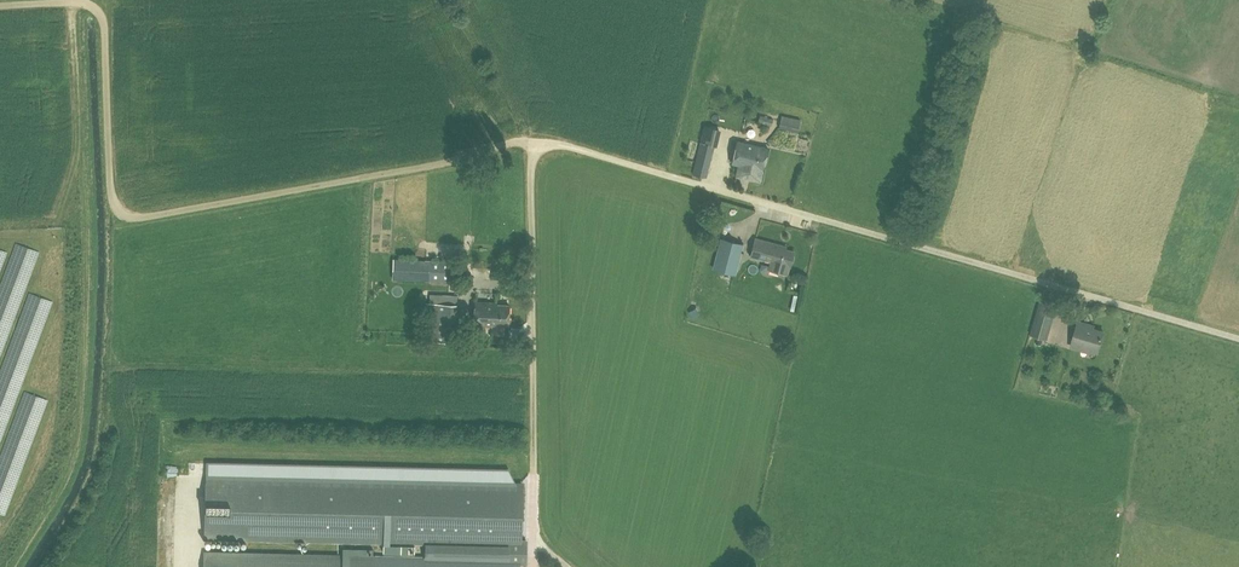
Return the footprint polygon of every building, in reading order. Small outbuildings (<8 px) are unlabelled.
[(798,132),(801,119),(781,115),(778,128),(798,132)] [(715,146),(717,146),(721,129),(704,125),(700,142),(692,173),(707,177),(715,146)] [(743,142),(736,176),(760,181),(767,147),(743,142)] [(755,238),(751,255),(790,266),(794,251),(785,249),(786,246),(755,238)] [(742,245),(725,240),(718,266),(731,270),(728,280),(737,282),(746,253),(740,252),(742,245)] [(450,264),(395,264),(395,273),(450,274),(450,264)] [(457,330),(457,298),(457,295),(430,294),(429,302),(425,302),(425,317),(424,341),(464,343),(464,330),(457,330)] [(1041,298),(1030,334),(1047,339),(1057,303),(1041,298)] [(497,304),(497,302),(475,301),(475,325),(496,326),(496,325),(508,325),(509,304),(497,304)] [(699,314),(695,307),(689,311),(693,318),(699,314)] [(1103,331),(1088,327),(1089,324),(1078,321),(1071,346),(1082,349),(1082,346),(1098,351),(1103,331)] [(521,484),(207,475),(205,538),(415,543),(415,542),(425,542),(519,545),(519,541),(519,539),(521,484)] [(205,551),(205,566),(520,566),(520,565),(525,565),(526,539),(519,539),(519,541),(519,545),(425,542),(424,557),(205,551)]
